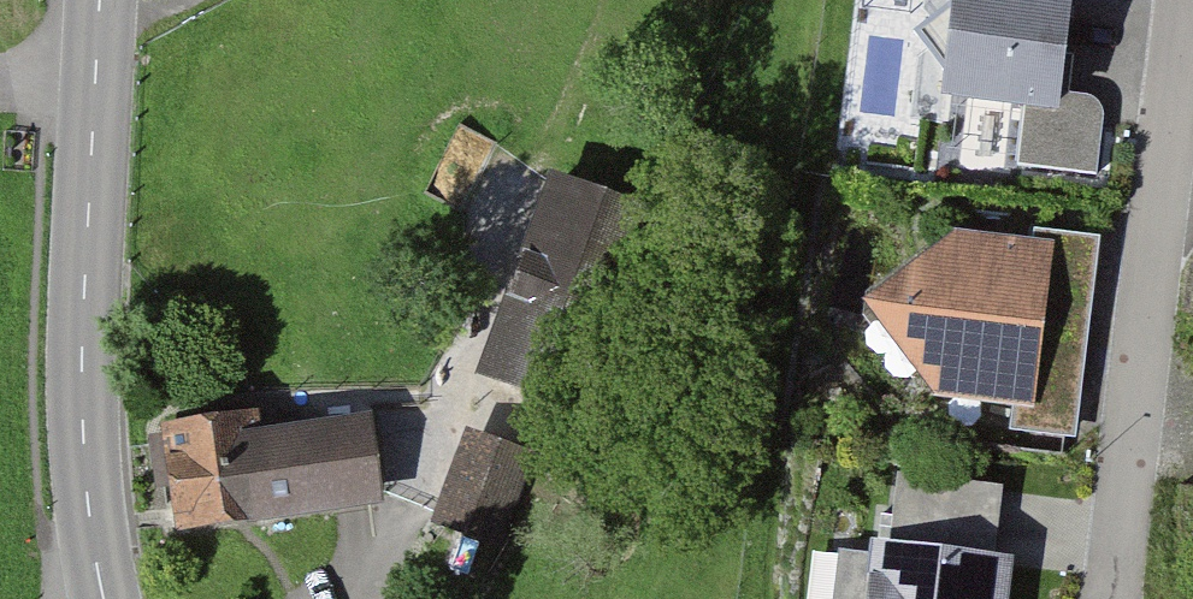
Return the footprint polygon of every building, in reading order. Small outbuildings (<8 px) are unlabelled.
[(941,0),(863,0),(849,113),(926,123),(941,0)] [(1094,0),(990,0),(978,102),(1030,108),(1023,175),(1107,185),(1116,101),(1092,98),(1104,1),(1094,0)] [(654,212),(567,180),(500,362),(586,394),(654,212)] [(935,403),(1034,415),(1054,248),(954,237),(862,316),(935,403)] [(272,415),(184,428),(200,536),(403,506),(391,419),(274,435),(272,415)] [(536,463),(477,441),(445,525),(504,548),(536,463)] [(924,490),(918,549),(899,547),(893,598),(1033,598),(1037,559),(1013,557),(1018,500),(924,490)] [(874,556),(845,552),(839,598),(868,598),(874,556)]
